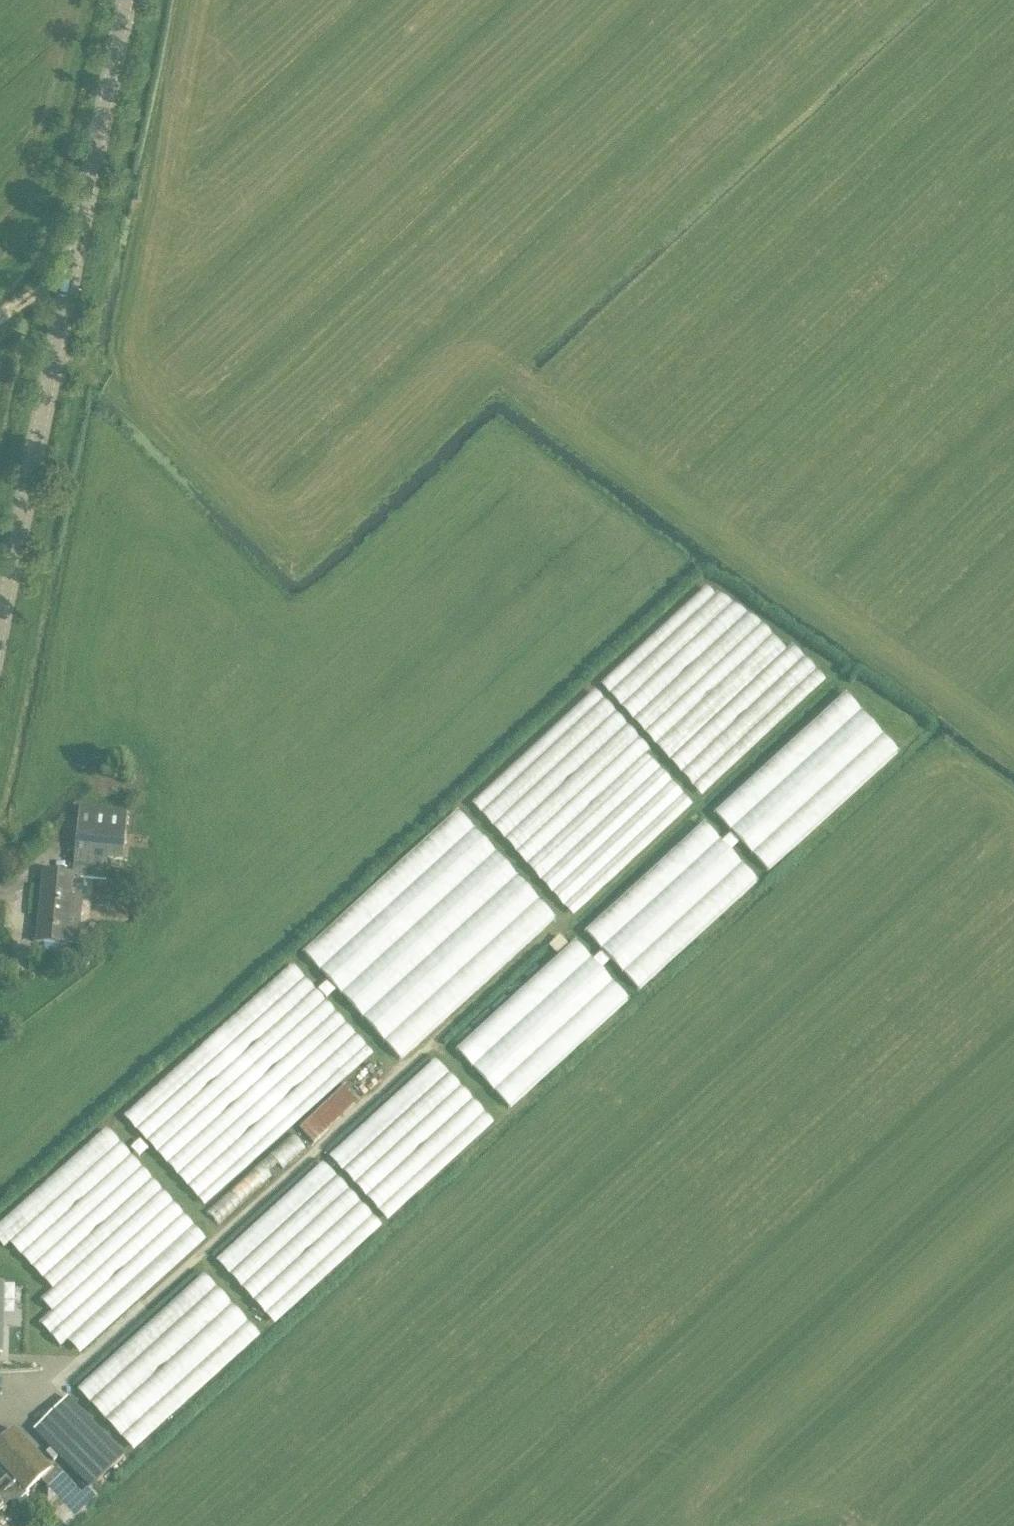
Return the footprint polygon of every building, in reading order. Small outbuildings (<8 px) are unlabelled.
[(716,812),(770,870),(901,750),(847,691),(716,812)] [(402,1058),(558,918),(460,810),(304,950),(402,1058)] [(73,878),(106,881),(108,860),(123,861),(126,814),(78,811),(74,866),(73,877),(74,877),(73,878)] [(640,988),(760,881),(707,821),(586,929),(640,988)] [(74,877),(73,877),(43,874),(36,946),(67,948),(67,946),(77,947),(81,902),(71,901),(73,878),(74,877)] [(511,1106),(631,998),(577,939),(458,1047),(511,1106)] [(346,1083),(301,1126),(316,1142),(361,1099),(346,1083)] [(268,1179),(305,1144),(294,1132),(231,1192),(239,1201),(255,1186),(252,1182),(262,1173),(268,1179)] [(69,1399),(35,1431),(91,1491),(125,1459),(69,1399)] [(5,1510),(4,1508),(12,1501),(16,1505),(42,1481),(41,1480),(52,1470),(15,1430),(0,1444),(0,1464),(11,1476),(0,1486),(0,1514),(5,1510)]
